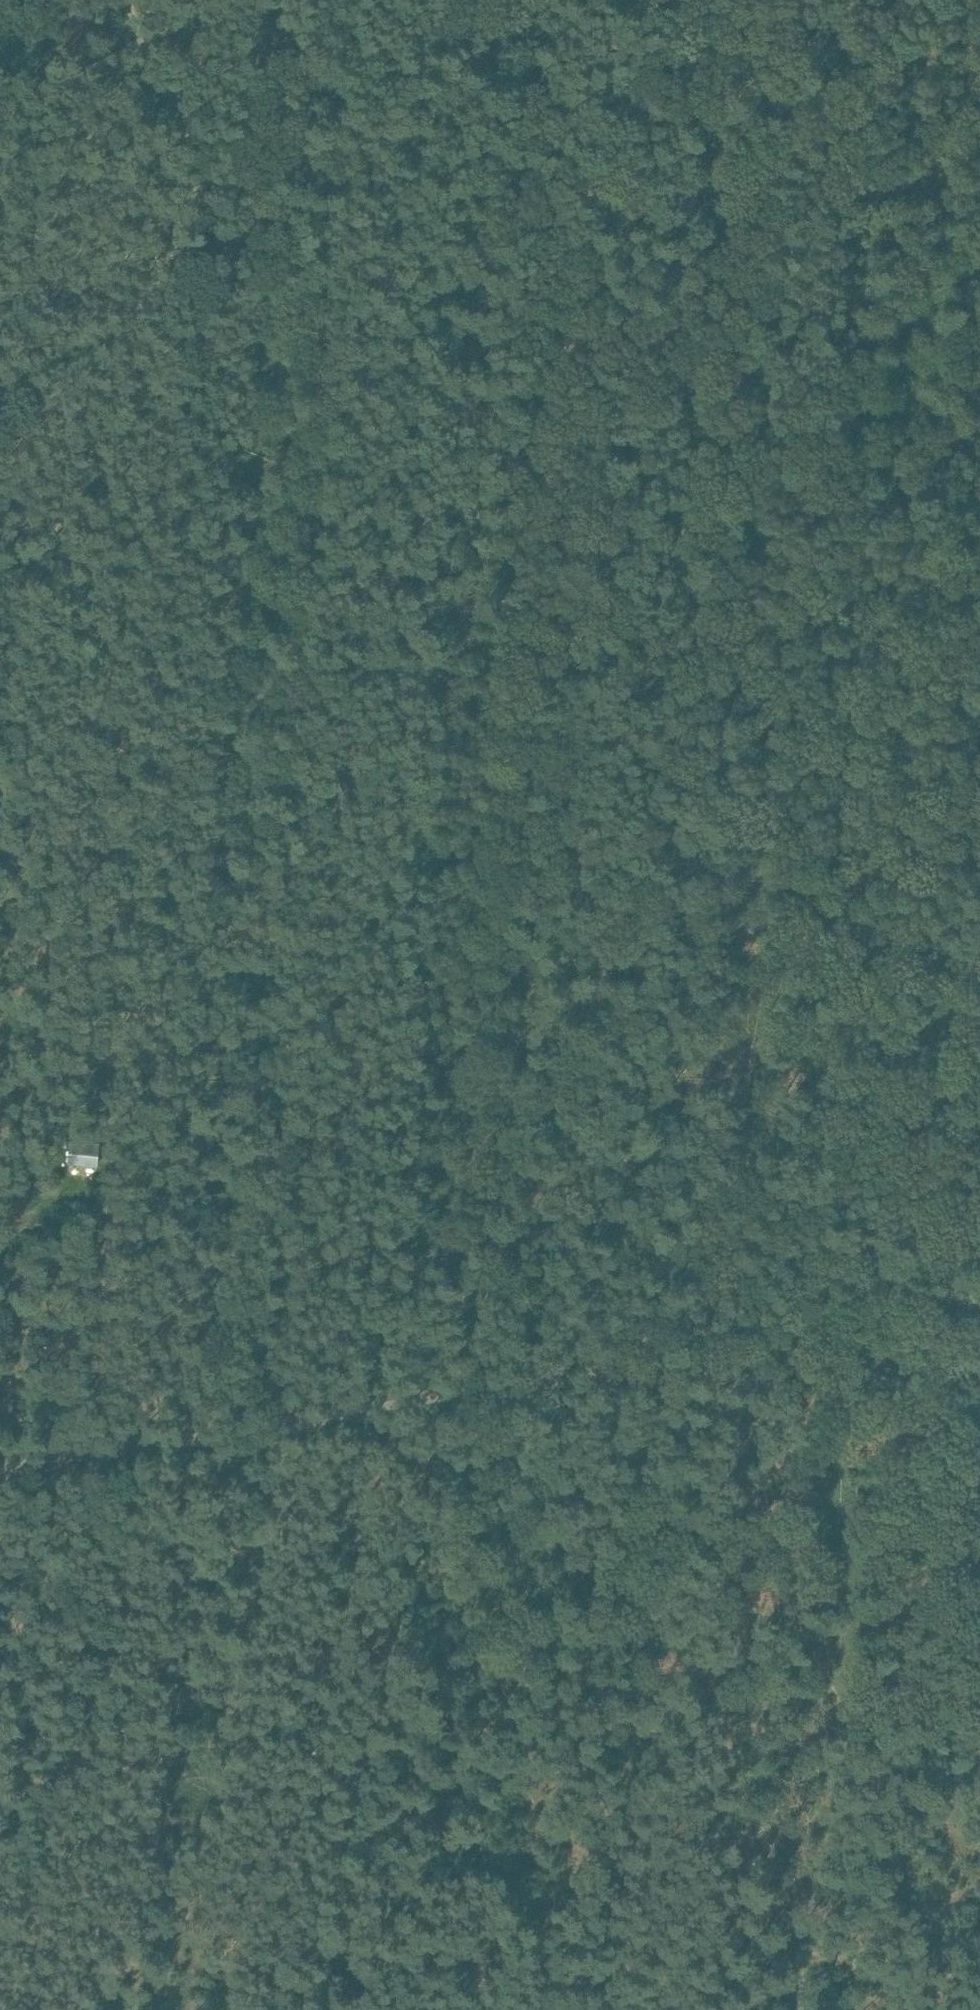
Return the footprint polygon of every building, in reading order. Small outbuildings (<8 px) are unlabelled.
[(71,1147),(69,1162),(97,1165),(100,1143),(66,1139),(65,1146),(71,1147)]
